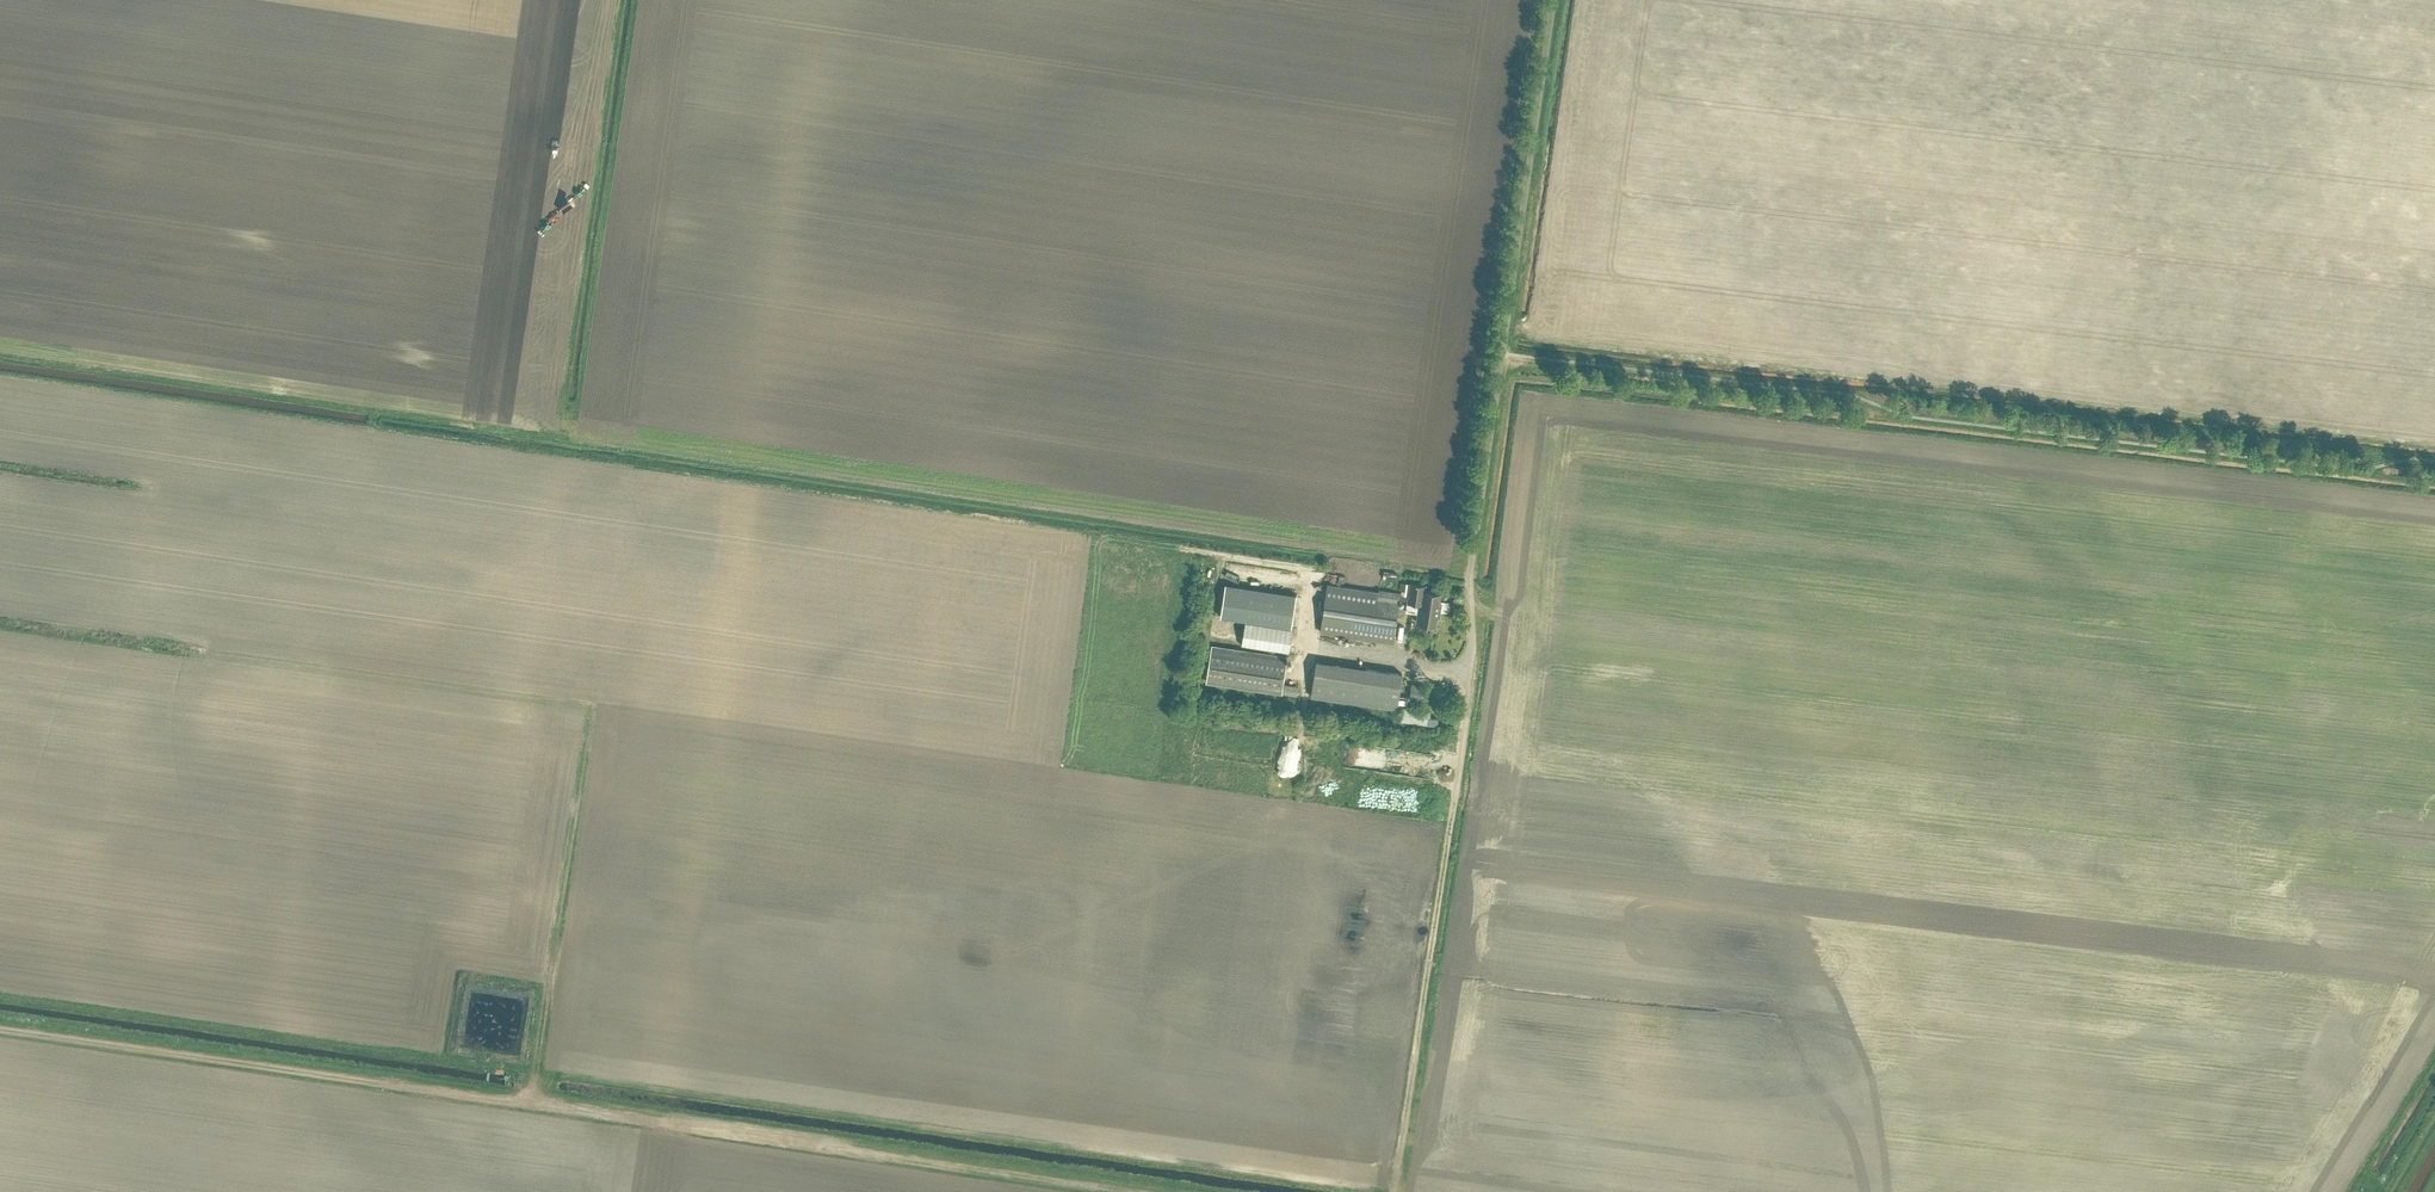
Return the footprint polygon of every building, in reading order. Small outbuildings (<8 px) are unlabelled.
[(1425,589),(1426,583),(1411,581),(1408,600),(1420,602),(1417,621),(1436,624),(1437,615),(1440,616),(1442,602),(1439,601),(1441,592),(1425,589)] [(1327,582),(1320,631),(1393,642),(1401,593),(1327,582)] [(1292,627),(1297,594),(1226,583),(1221,617),(1292,627)] [(1210,644),(1205,679),(1282,689),(1287,655),(1210,644)] [(1316,658),(1311,695),(1397,707),(1403,671),(1316,658)] [(1407,692),(1421,697),(1425,686),(1411,681),(1407,692)] [(1402,705),(1401,719),(1439,722),(1439,715),(1431,714),(1432,707),(1402,705)] [(1283,739),(1276,770),(1295,775),(1302,743),(1283,739)]
